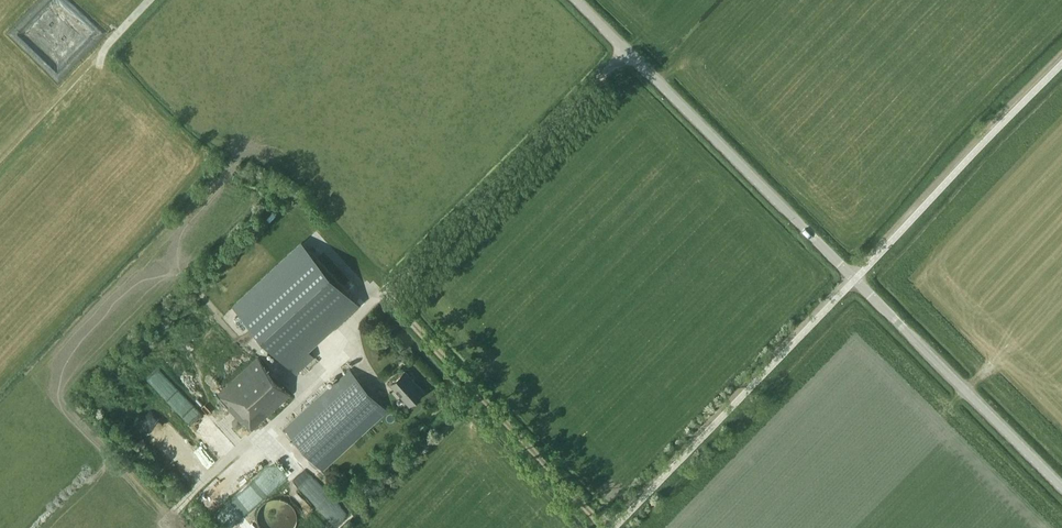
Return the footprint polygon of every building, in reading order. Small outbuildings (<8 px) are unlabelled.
[(315,356),(308,349),(358,303),(302,242),(234,304),(297,373),(315,356)] [(295,393),(262,355),(220,390),(253,429),(295,393)] [(163,368),(151,380),(188,418),(200,406),(163,368)] [(388,410),(350,368),(285,428),(322,470),(388,410)] [(412,405),(426,391),(407,371),(392,384),(412,405)] [(283,494),(259,506),(269,527),(283,527),(296,522),(283,494)]
